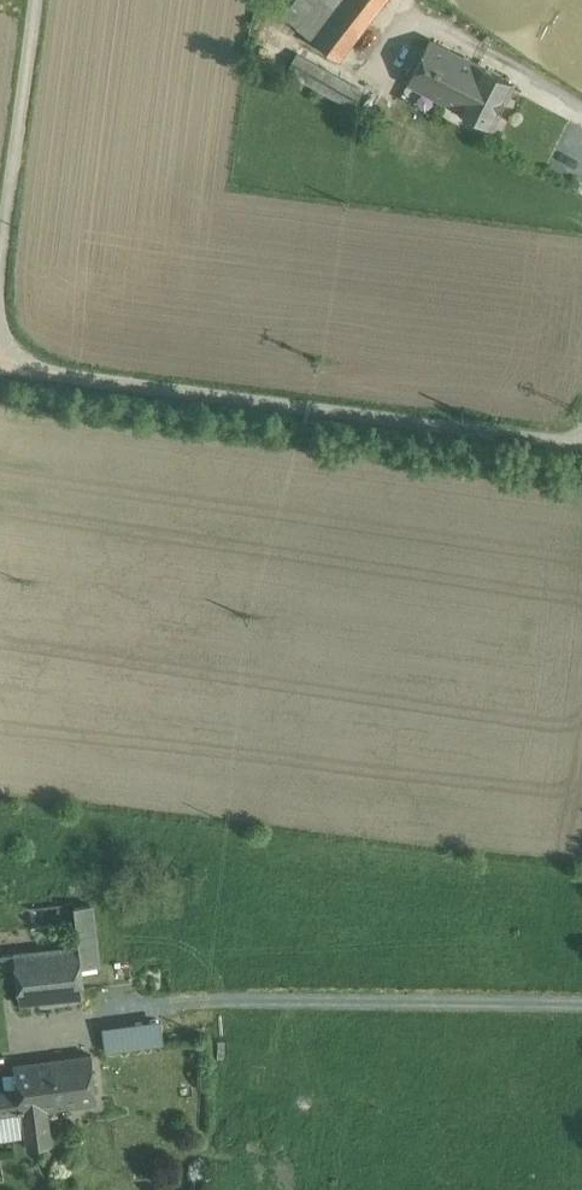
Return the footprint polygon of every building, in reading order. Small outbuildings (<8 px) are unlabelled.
[(284,17),(314,41),(335,13),(346,0),(297,0),(284,17)] [(335,13),(359,32),(384,0),(346,0),(335,13)] [(335,13),(315,41),(339,59),(359,32),(335,13)] [(458,107),(479,65),(430,40),(408,82),(458,107)] [(360,92),(296,56),(288,71),(352,107),(360,92)] [(479,65),(458,107),(458,108),(492,125),(514,82),(480,65),(479,65)] [(91,904),(74,906),(79,946),(81,966),(98,964),(91,904)] [(79,946),(14,953),(17,979),(20,1004),(41,1001),(41,1006),(85,1000),(81,966),(79,946)] [(14,953),(2,955),(5,980),(17,979),(14,953)] [(165,1043),(162,1018),(102,1025),(105,1050),(165,1043)] [(14,1064),(17,1088),(0,1090),(0,1115),(23,1111),(28,1147),(52,1144),(47,1108),(97,1101),(91,1054),(14,1064)]
